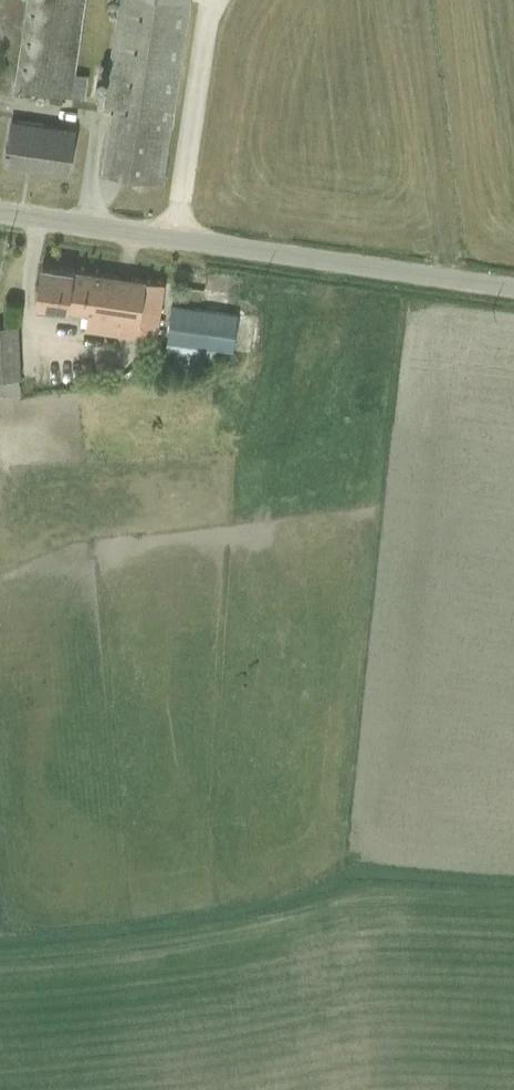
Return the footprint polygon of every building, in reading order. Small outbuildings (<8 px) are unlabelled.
[(73,0),(22,0),(11,62),(60,70),(73,0)] [(188,0),(123,0),(96,162),(159,173),(188,0)] [(1,156),(68,166),(74,119),(8,110),(1,156)] [(152,330),(161,274),(40,254),(33,294),(86,303),(83,319),(152,330)] [(237,305),(173,295),(164,352),(196,358),(216,352),(231,340),(237,305)] [(15,321),(0,321),(0,388),(19,388),(15,321)]
